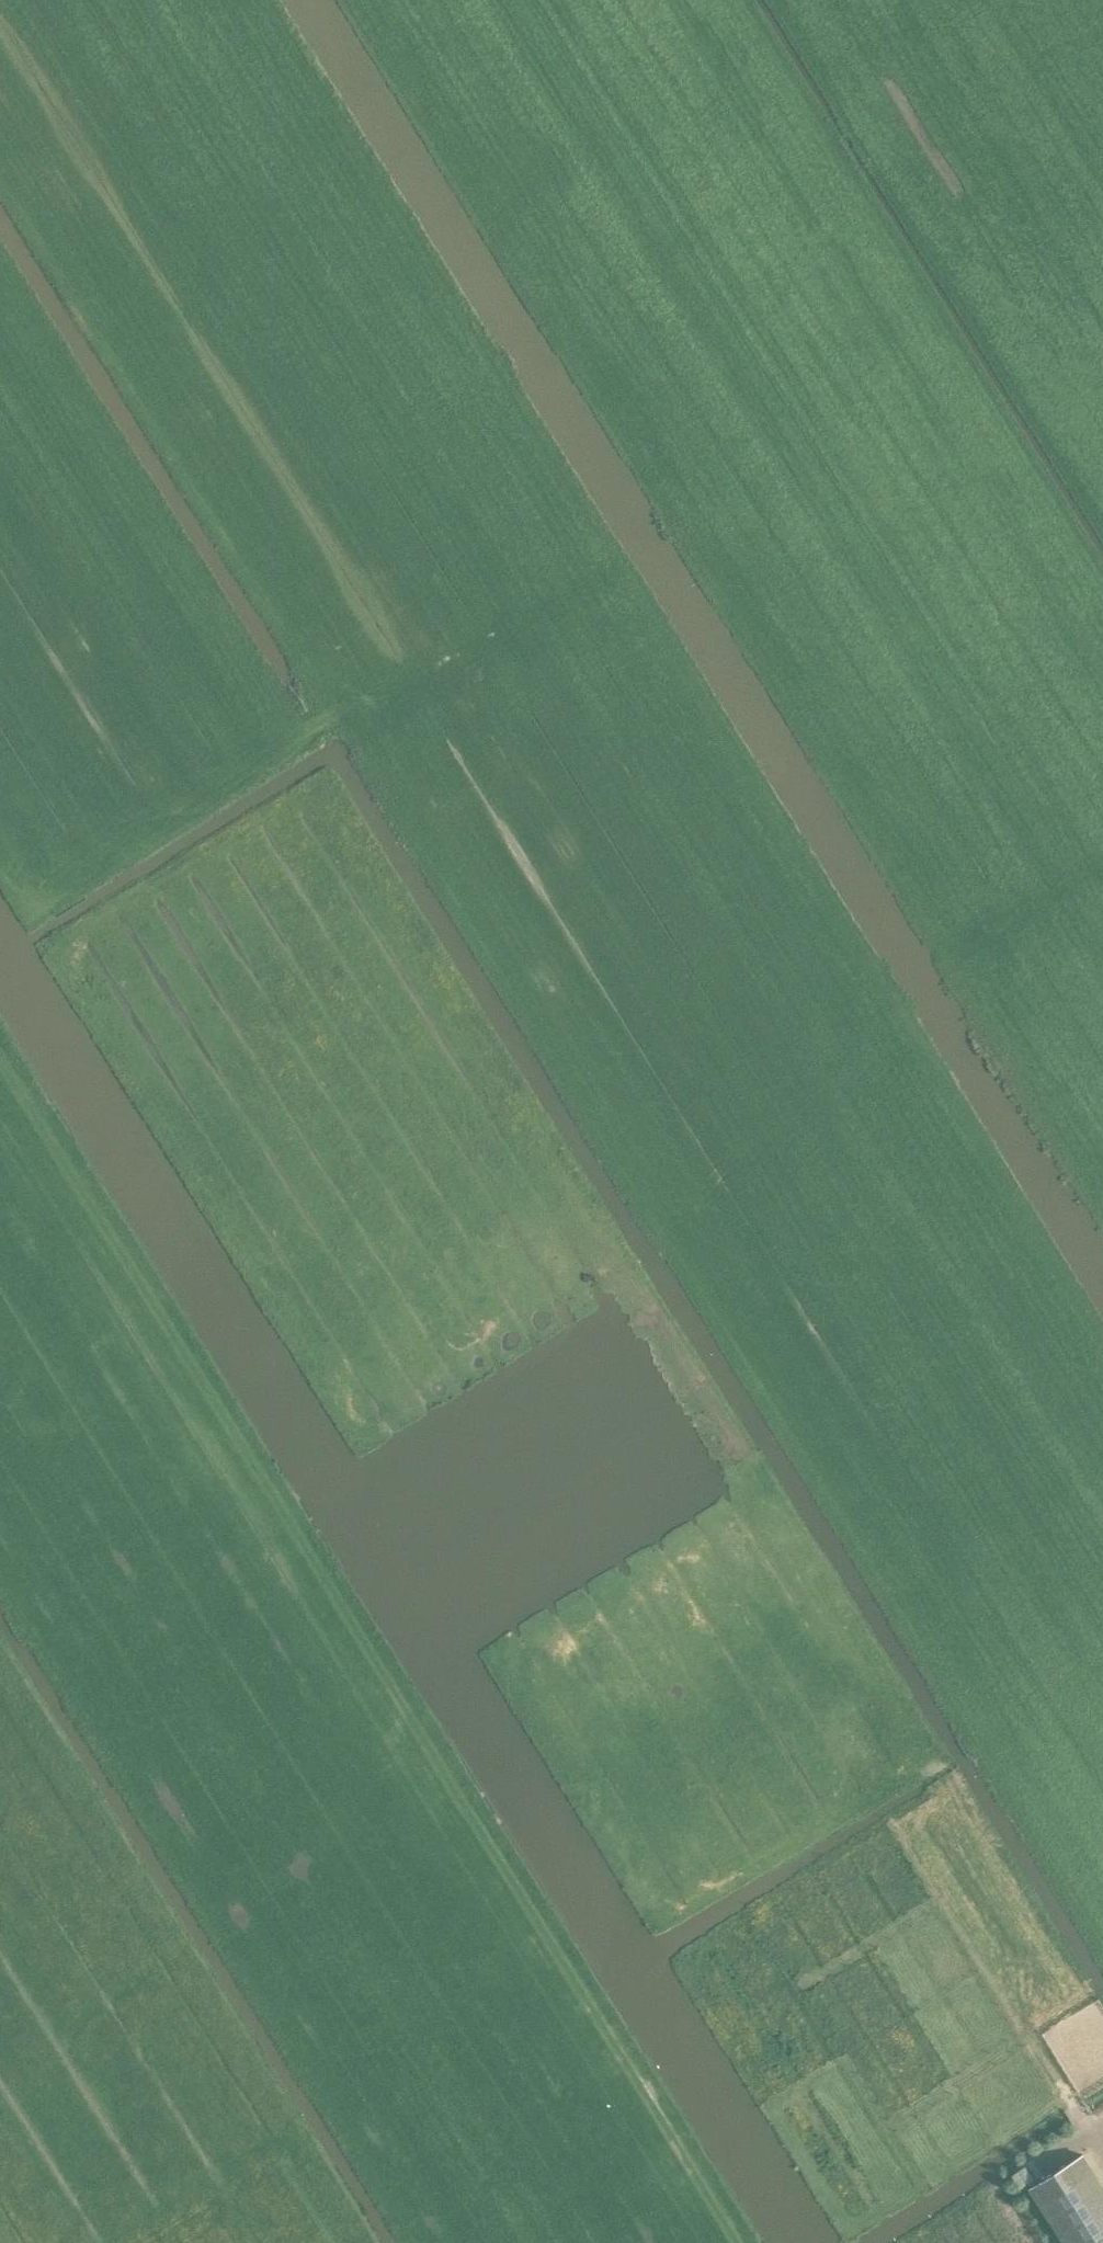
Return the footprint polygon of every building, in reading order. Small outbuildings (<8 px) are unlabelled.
[(1031,2186),(1067,2242),(1102,2242),(1102,2185),(1083,2153),(1031,2186)]
